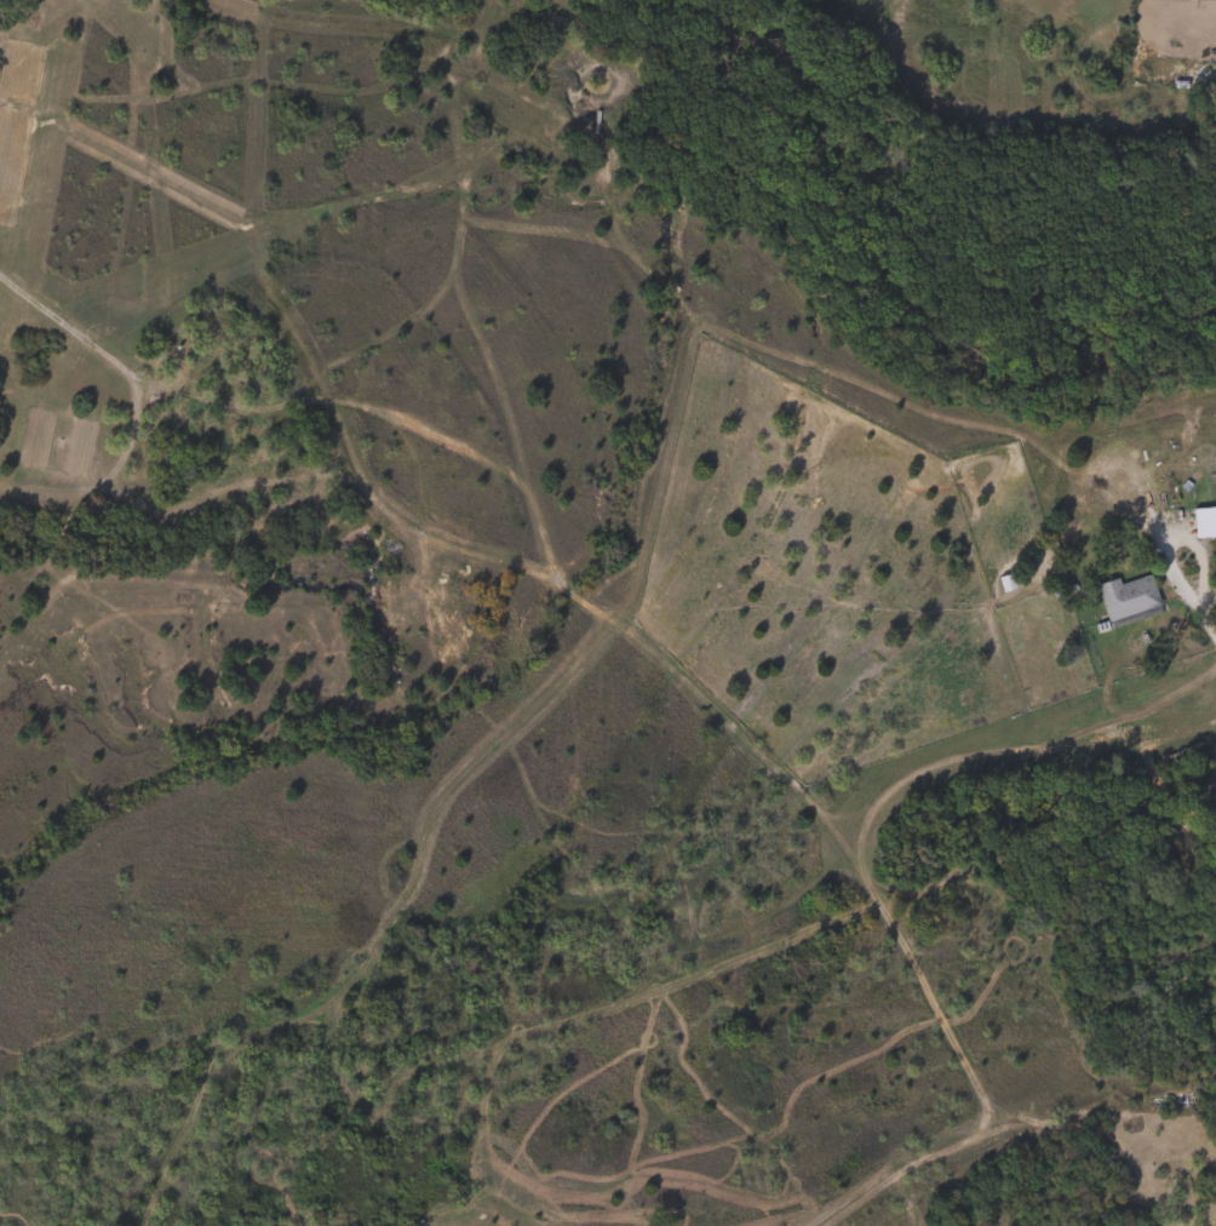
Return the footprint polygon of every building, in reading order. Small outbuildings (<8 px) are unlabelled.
[(1189,506),(1215,506),(1215,535),(1189,537),(1189,506)] [(1115,583),(1148,574),(1157,608),(1103,621),(1094,584),(1114,578),(1115,583)]
